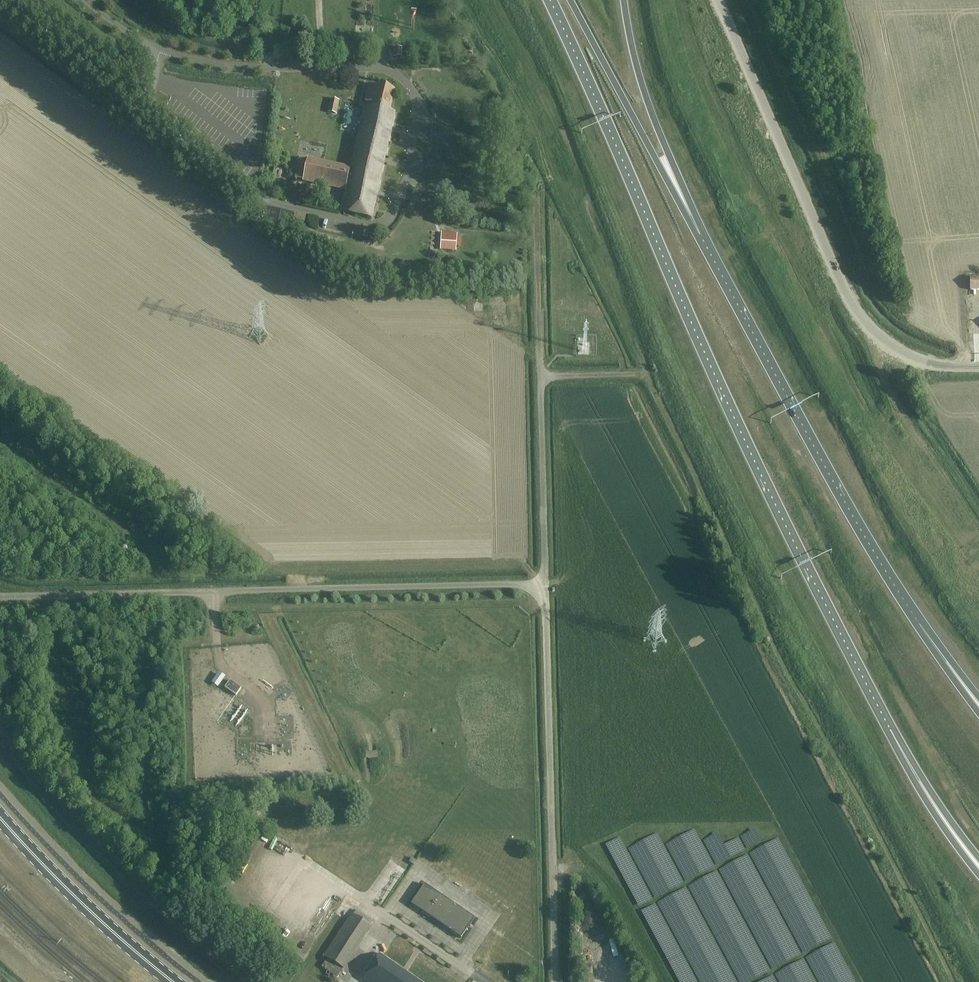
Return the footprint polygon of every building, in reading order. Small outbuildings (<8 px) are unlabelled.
[(371,219),(390,131),(395,112),(390,111),(394,90),(368,84),(365,100),(372,102),(371,107),(366,106),(352,170),(349,170),(350,168),(308,159),(308,160),(299,158),(295,178),(303,180),(303,181),(345,190),(345,188),(348,189),(343,213),(371,219)] [(337,113),(339,100),(331,99),(329,112),(337,113)] [(442,234),(441,251),(456,252),(458,235),(442,234)] [(970,278),(970,290),(978,290),(978,278),(970,278)] [(480,297),(472,298),(472,306),(480,305),(480,297)] [(918,422),(913,424),(922,444),(927,442),(918,422)] [(936,524),(946,542),(953,539),(942,521),(936,524)] [(224,679),(219,675),(214,681),(219,685),(224,679)] [(236,696),(241,688),(230,680),(225,688),(236,696)] [(371,751),(366,751),(366,758),(378,758),(379,750),(375,750),(375,749),(371,749),(371,751)] [(426,885),(412,906),(460,938),(474,918),(426,885)] [(342,968),(370,926),(351,914),(324,956),(327,958),(341,968),(342,968)] [(378,955),(362,979),(366,981),(419,981),(378,955)]
